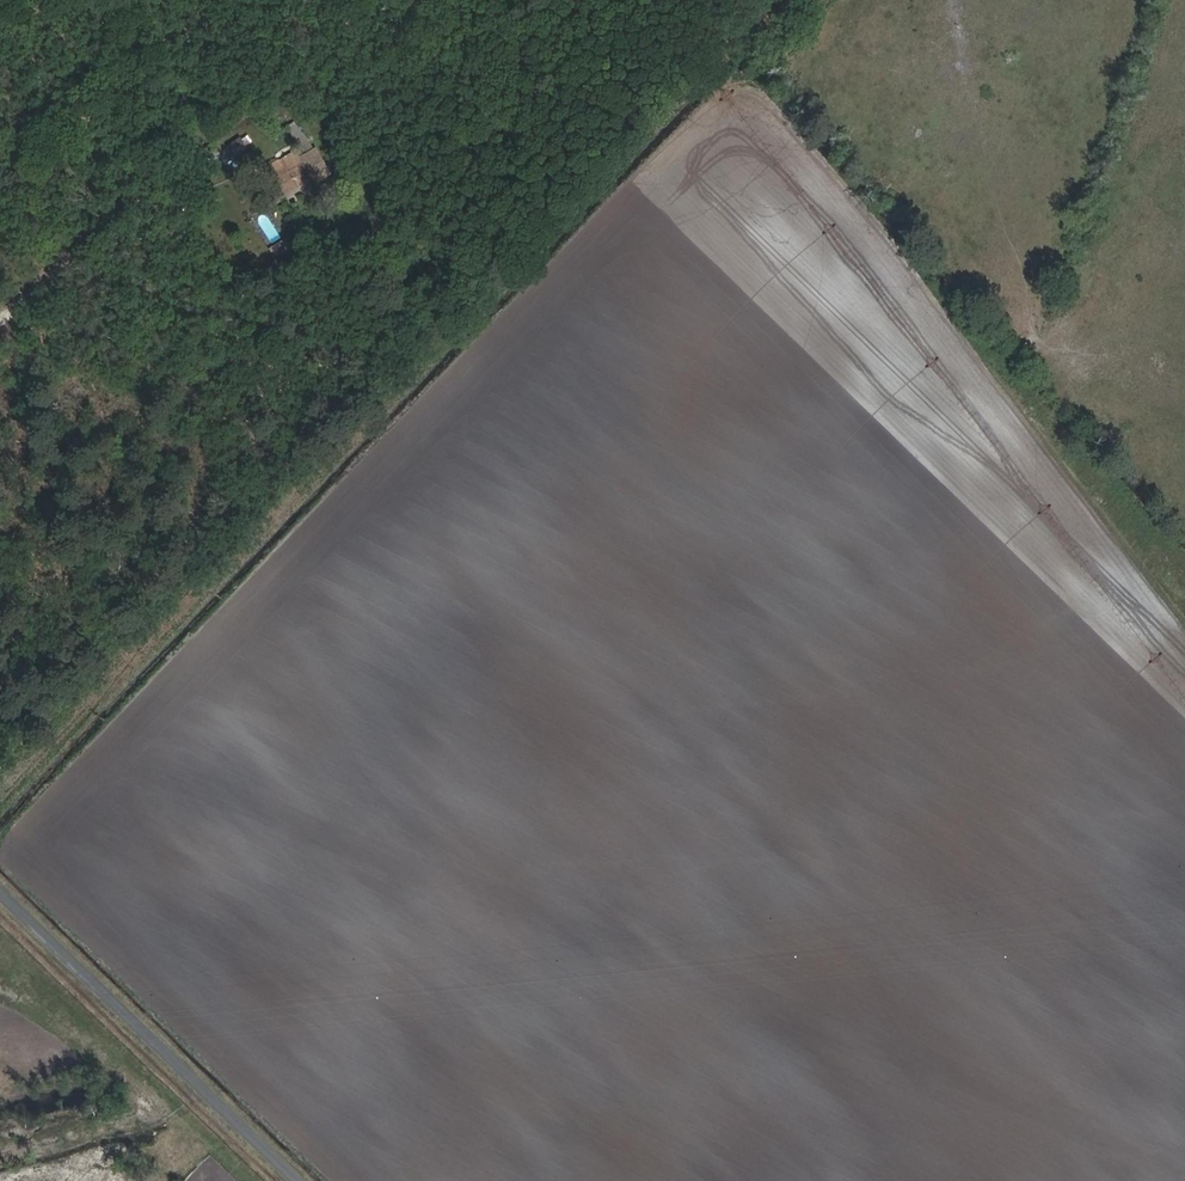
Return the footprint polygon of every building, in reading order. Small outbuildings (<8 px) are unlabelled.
[(238,156),(256,145),(248,132),(230,144),(238,156)] [(299,165),(315,154),(300,132),(285,142),(287,146),(299,165)] [(285,142),(281,136),(261,149),(267,159),(287,146),(285,142)] [(261,149),(249,157),(257,170),(267,185),(299,165),(287,146),(267,159),(261,149)] [(289,179),(294,184),(307,174),(299,165),(267,185),(271,191),(289,179)] [(257,193),(267,185),(257,170),(247,177),(257,193)] [(289,236),(271,244),(275,253),(293,246),(289,236)]
